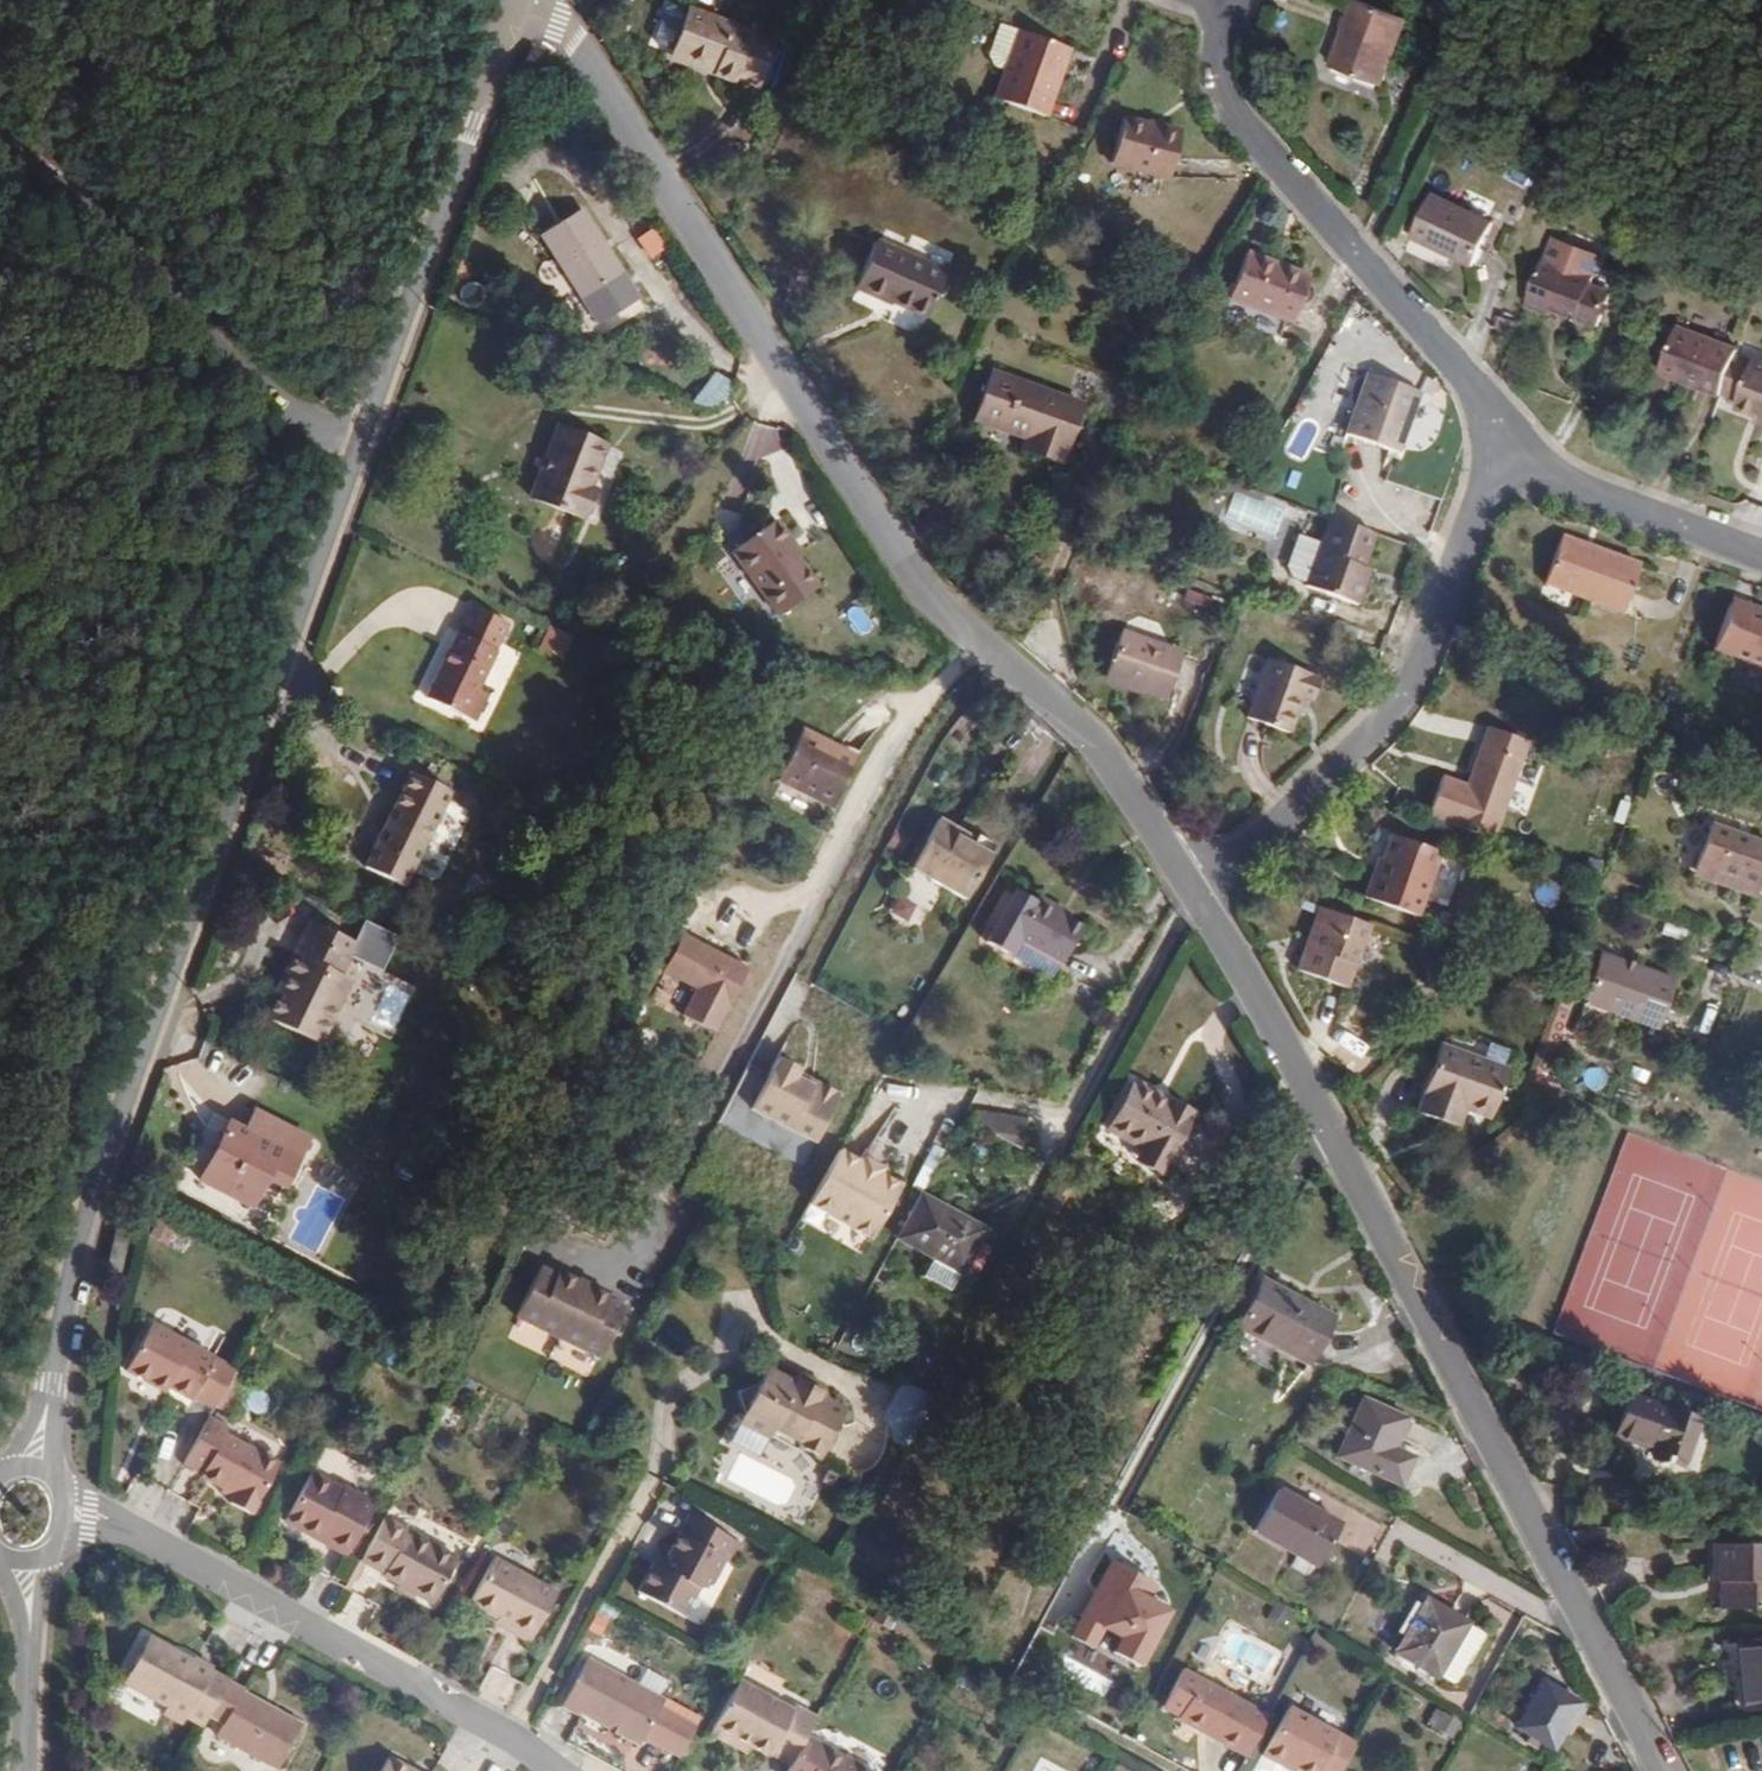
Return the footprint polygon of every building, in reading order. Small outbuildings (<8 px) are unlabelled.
[(1418,11),(1388,0),(1364,0),(1343,58),(1394,77),(1418,11)] [(753,90),(769,46),(748,38),(750,32),(680,8),(662,56),(710,73),(708,77),(731,86),(732,83),(753,90)] [(1010,63),(1025,22),(1006,15),(994,46),(999,59),(1010,63)] [(1056,73),(1069,38),(1025,22),(1010,63),(1000,91),(1050,110),(1063,76),(1056,73)] [(1063,76),(1076,41),(1069,38),(1056,73),(1063,76)] [(566,65),(562,57),(548,58),(549,68),(566,65)] [(1178,189),(1192,143),(1135,125),(1119,171),(1178,189)] [(1476,265),(1496,219),(1434,194),(1415,238),(1476,265)] [(619,271),(585,211),(543,234),(577,295),(619,271)] [(1592,287),(1604,254),(1550,235),(1524,307),(1545,314),(1548,304),(1563,309),(1561,314),(1598,327),(1606,303),(1589,296),(1592,287)] [(930,317),(948,273),(879,244),(858,290),(881,299),(882,295),(893,299),(895,303),(930,317)] [(1290,323),(1306,278),(1242,255),(1226,301),(1290,323)] [(1606,303),(1610,293),(1592,287),(1589,296),(1606,303)] [(1738,357),(1741,346),(1677,323),(1660,371),(1724,395),(1738,357)] [(1739,404),(1753,363),(1738,357),(1724,395),(1722,399),(1739,404)] [(1753,363),(1739,404),(1737,410),(1758,418),(1761,419),(1761,366),(1753,363)] [(1396,451),(1416,391),(1365,373),(1345,433),(1396,451)] [(338,400),(344,385),(325,379),(320,393),(338,400)] [(1091,474),(1112,419),(1024,385),(1006,431),(1055,449),(1051,458),(1091,474)] [(598,485),(617,442),(572,422),(542,491),(593,513),(604,487),(598,485)] [(800,560),(776,526),(781,522),(766,501),(721,532),(765,596),(794,575),(789,567),(800,560)] [(1373,578),(1390,533),(1346,516),(1336,543),(1320,585),(1372,604),(1381,581),(1373,578)] [(1639,608),(1656,562),(1577,533),(1560,578),(1639,608)] [(1320,585),(1336,543),(1314,534),(1301,567),(1304,579),(1320,585)] [(794,575),(806,568),(800,560),(789,567),(794,575)] [(1751,592),(1749,598),(1761,603),(1761,596),(1751,592)] [(1749,598),(1730,648),(1761,660),(1761,603),(1749,598)] [(473,691),(506,626),(468,607),(426,691),(464,710),(473,691)] [(1492,628),(1474,622),(1469,635),(1488,643),(1492,628)] [(1163,696),(1176,652),(1115,634),(1101,678),(1163,696)] [(1306,701),(1314,680),(1304,676),(1305,672),(1263,657),(1241,715),(1284,730),(1296,697),(1306,701)] [(477,714),(485,697),(473,691),(464,710),(477,714)] [(1485,839),(1521,741),(1482,727),(1460,785),(1435,776),(1420,815),(1485,839)] [(827,809),(853,761),(799,733),(773,780),(827,809)] [(402,888),(448,792),(410,774),(365,871),(402,888)] [(965,902),(995,848),(975,836),(970,845),(955,836),(957,832),(937,820),(908,870),(965,902)] [(1732,824),(1712,876),(1761,894),(1761,834),(1732,824)] [(1412,915),(1434,852),(1385,834),(1371,872),(1367,870),(1358,896),(1412,915)] [(1447,900),(1454,878),(1438,873),(1431,895),(1447,900)] [(1043,982),(1075,932),(1064,924),(1052,917),(1055,912),(1034,899),(1031,904),(1009,890),(977,940),(1043,982)] [(1348,988),(1372,924),(1322,905),(1298,969),(1348,988)] [(1066,920),(1055,912),(1052,917),(1064,924),(1066,920)] [(319,1045),(350,979),(341,975),(349,958),(325,946),(331,933),(311,924),(284,981),(293,986),(275,1024),(319,1045)] [(349,958),(355,945),(331,933),(325,946),(349,958)] [(746,969),(679,934),(658,974),(691,991),(678,1016),(712,1033),(746,969)] [(1650,1029),(1668,981),(1597,955),(1580,1002),(1650,1029)] [(1491,1116),(1508,1067),(1441,1044),(1419,1110),(1447,1119),(1453,1103),(1472,1109),(1491,1116)] [(810,1144),(832,1097),(794,1079),(799,1069),(773,1057),(746,1114),(810,1144)] [(1187,1116),(1129,1080),(1100,1128),(1132,1149),(1125,1159),(1153,1175),(1187,1116)] [(1467,1126),(1472,1109),(1453,1103),(1447,1119),(1467,1126)] [(282,1189),(306,1138),(253,1113),(244,1132),(229,1126),(201,1183),(251,1207),(264,1180),(282,1189)] [(1021,1153),(1026,1125),(973,1113),(970,1122),(1003,1142),(1021,1153)] [(943,1159),(954,1140),(944,1134),(933,1153),(943,1159)] [(836,1154),(805,1207),(866,1243),(897,1191),(875,1178),(881,1169),(863,1159),(858,1167),(836,1154)] [(981,1231),(918,1196),(894,1238),(957,1273),(981,1231)] [(532,1253),(507,1303),(588,1343),(612,1292),(597,1285),(599,1281),(549,1257),(547,1260),(532,1253)] [(1337,1316),(1271,1276),(1245,1319),(1311,1360),(1337,1316)] [(234,1366),(235,1364),(151,1321),(127,1365),(152,1378),(154,1374),(169,1382),(192,1393),(194,1390),(215,1401),(223,1386),(234,1366)] [(799,1373),(772,1358),(765,1372),(744,1378),(750,1399),(743,1411),(768,1426),(775,1425),(779,1421),(799,1434),(801,1439),(822,1451),(849,1402),(824,1387),(826,1383),(802,1369),(799,1373)] [(829,1377),(805,1363),(802,1369),(826,1383),(829,1377)] [(233,1392),(244,1371),(234,1366),(223,1386),(233,1392)] [(166,1386),(169,1382),(154,1374),(152,1378),(166,1386)] [(1652,1454),(1669,1403),(1599,1380),(1586,1425),(1624,1437),(1622,1444),(1652,1454)] [(225,1407),(233,1392),(223,1386),(215,1401),(225,1407)] [(1391,1447),(1406,1420),(1367,1399),(1336,1453),(1393,1486),(1409,1457),(1391,1447)] [(249,1508),(277,1457),(224,1428),(228,1421),(210,1411),(186,1456),(202,1465),(200,1468),(220,1479),(234,1487),(230,1493),(228,1497),(249,1508)] [(1402,1449),(1429,1457),(1437,1430),(1410,1422),(1402,1449)] [(349,1541),(376,1489),(345,1473),(342,1478),(311,1462),(285,1511),(317,1529),(322,1520),(333,1526),(330,1531),(349,1541)] [(230,1493),(234,1487),(220,1479),(217,1486),(230,1493)] [(1314,1564),(1338,1521),(1276,1487),(1253,1530),(1314,1564)] [(722,1545),(732,1526),(687,1502),(668,1539),(713,1562),(722,1545)] [(429,1591),(453,1547),(383,1510),(361,1552),(381,1562),(380,1565),(429,1591)] [(729,1548),(738,1529),(732,1526),(722,1545),(729,1548)] [(1718,1538),(1722,1575),(1728,1575),(1731,1604),(1761,1602),(1761,1534),(1718,1538)] [(681,1606),(693,1582),(709,1569),(713,1562),(668,1539),(666,1542),(668,1549),(663,1557),(651,1550),(634,1582),(681,1606)] [(527,1628),(553,1580),(491,1547),(467,1590),(509,1613),(507,1617),(527,1628)] [(1153,1595),(1159,1583),(1110,1558),(1071,1633),(1142,1669),(1175,1607),(1153,1595)] [(1443,1659),(1473,1603),(1428,1577),(1398,1633),(1443,1659)] [(1457,1667),(1486,1612),(1473,1603),(1443,1659),(1457,1667)] [(188,1710),(217,1657),(198,1647),(197,1650),(194,1655),(173,1644),(176,1639),(154,1627),(130,1671),(173,1695),(170,1700),(188,1710)] [(1745,1635),(1751,1701),(1761,1700),(1761,1634),(1745,1635)] [(197,1650),(176,1639),(173,1644),(194,1655),(197,1650)] [(641,1741),(664,1696),(588,1657),(562,1705),(582,1715),(584,1711),(641,1741)] [(804,1719),(814,1698),(795,1688),(793,1692),(735,1663),(711,1712),(749,1731),(750,1729),(771,1739),(773,1736),(790,1745),(804,1719)] [(283,1754),(305,1711),(250,1680),(252,1678),(233,1666),(213,1704),(231,1713),(226,1723),(283,1754)] [(1247,1753),(1268,1715),(1184,1670),(1164,1706),(1179,1715),(1178,1717),(1247,1753)] [(1572,1738),(1601,1693),(1566,1670),(1536,1715),(1572,1738)] [(1359,1740),(1291,1704),(1264,1754),(1284,1763),(1286,1760),(1306,1770),(1343,1770),(1359,1740)] [(749,1731),(711,1712),(708,1718),(746,1738),(749,1731)] [(876,1757),(804,1719),(790,1745),(781,1762),(797,1770),(869,1770),(876,1757)] [(390,1757),(383,1770),(417,1770),(390,1757)]
